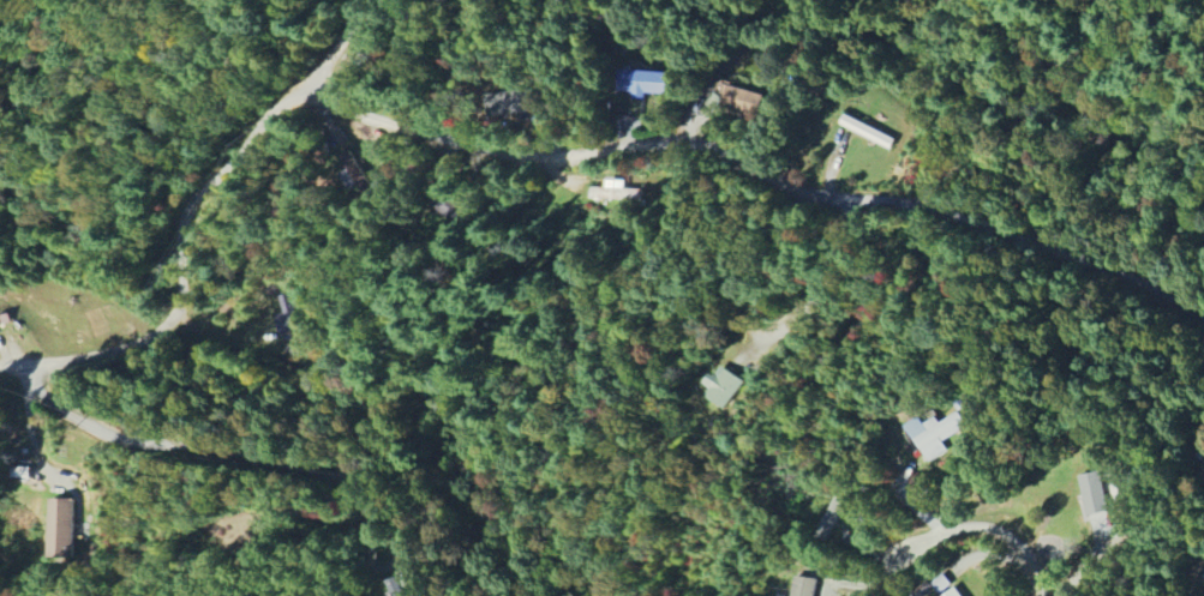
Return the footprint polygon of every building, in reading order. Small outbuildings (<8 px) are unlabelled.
[(619,91),(633,92),(633,98),(645,99),(645,93),(671,94),(671,72),(620,70),(619,91)] [(605,188),(590,188),(590,200),(641,201),(641,189),(624,188),(624,180),(605,180),(605,188)] [(277,334),(290,333),(287,301),(280,302),(282,317),(275,318),(277,334)] [(700,394),(721,410),(743,382),(723,366),(700,394)] [(946,451),(940,442),(964,429),(955,413),(937,423),(934,417),(922,424),(918,418),(905,425),(926,462),(946,451)] [(1107,512),(1099,473),(1077,477),(1086,517),(1107,512)] [(817,538),(828,542),(844,503),(833,498),(817,538)] [(72,500),(49,499),(47,557),(71,558),(72,500)] [(792,578),(792,595),(814,595),(815,579),(792,578)] [(955,587),(942,595),(961,595),(955,587)]
